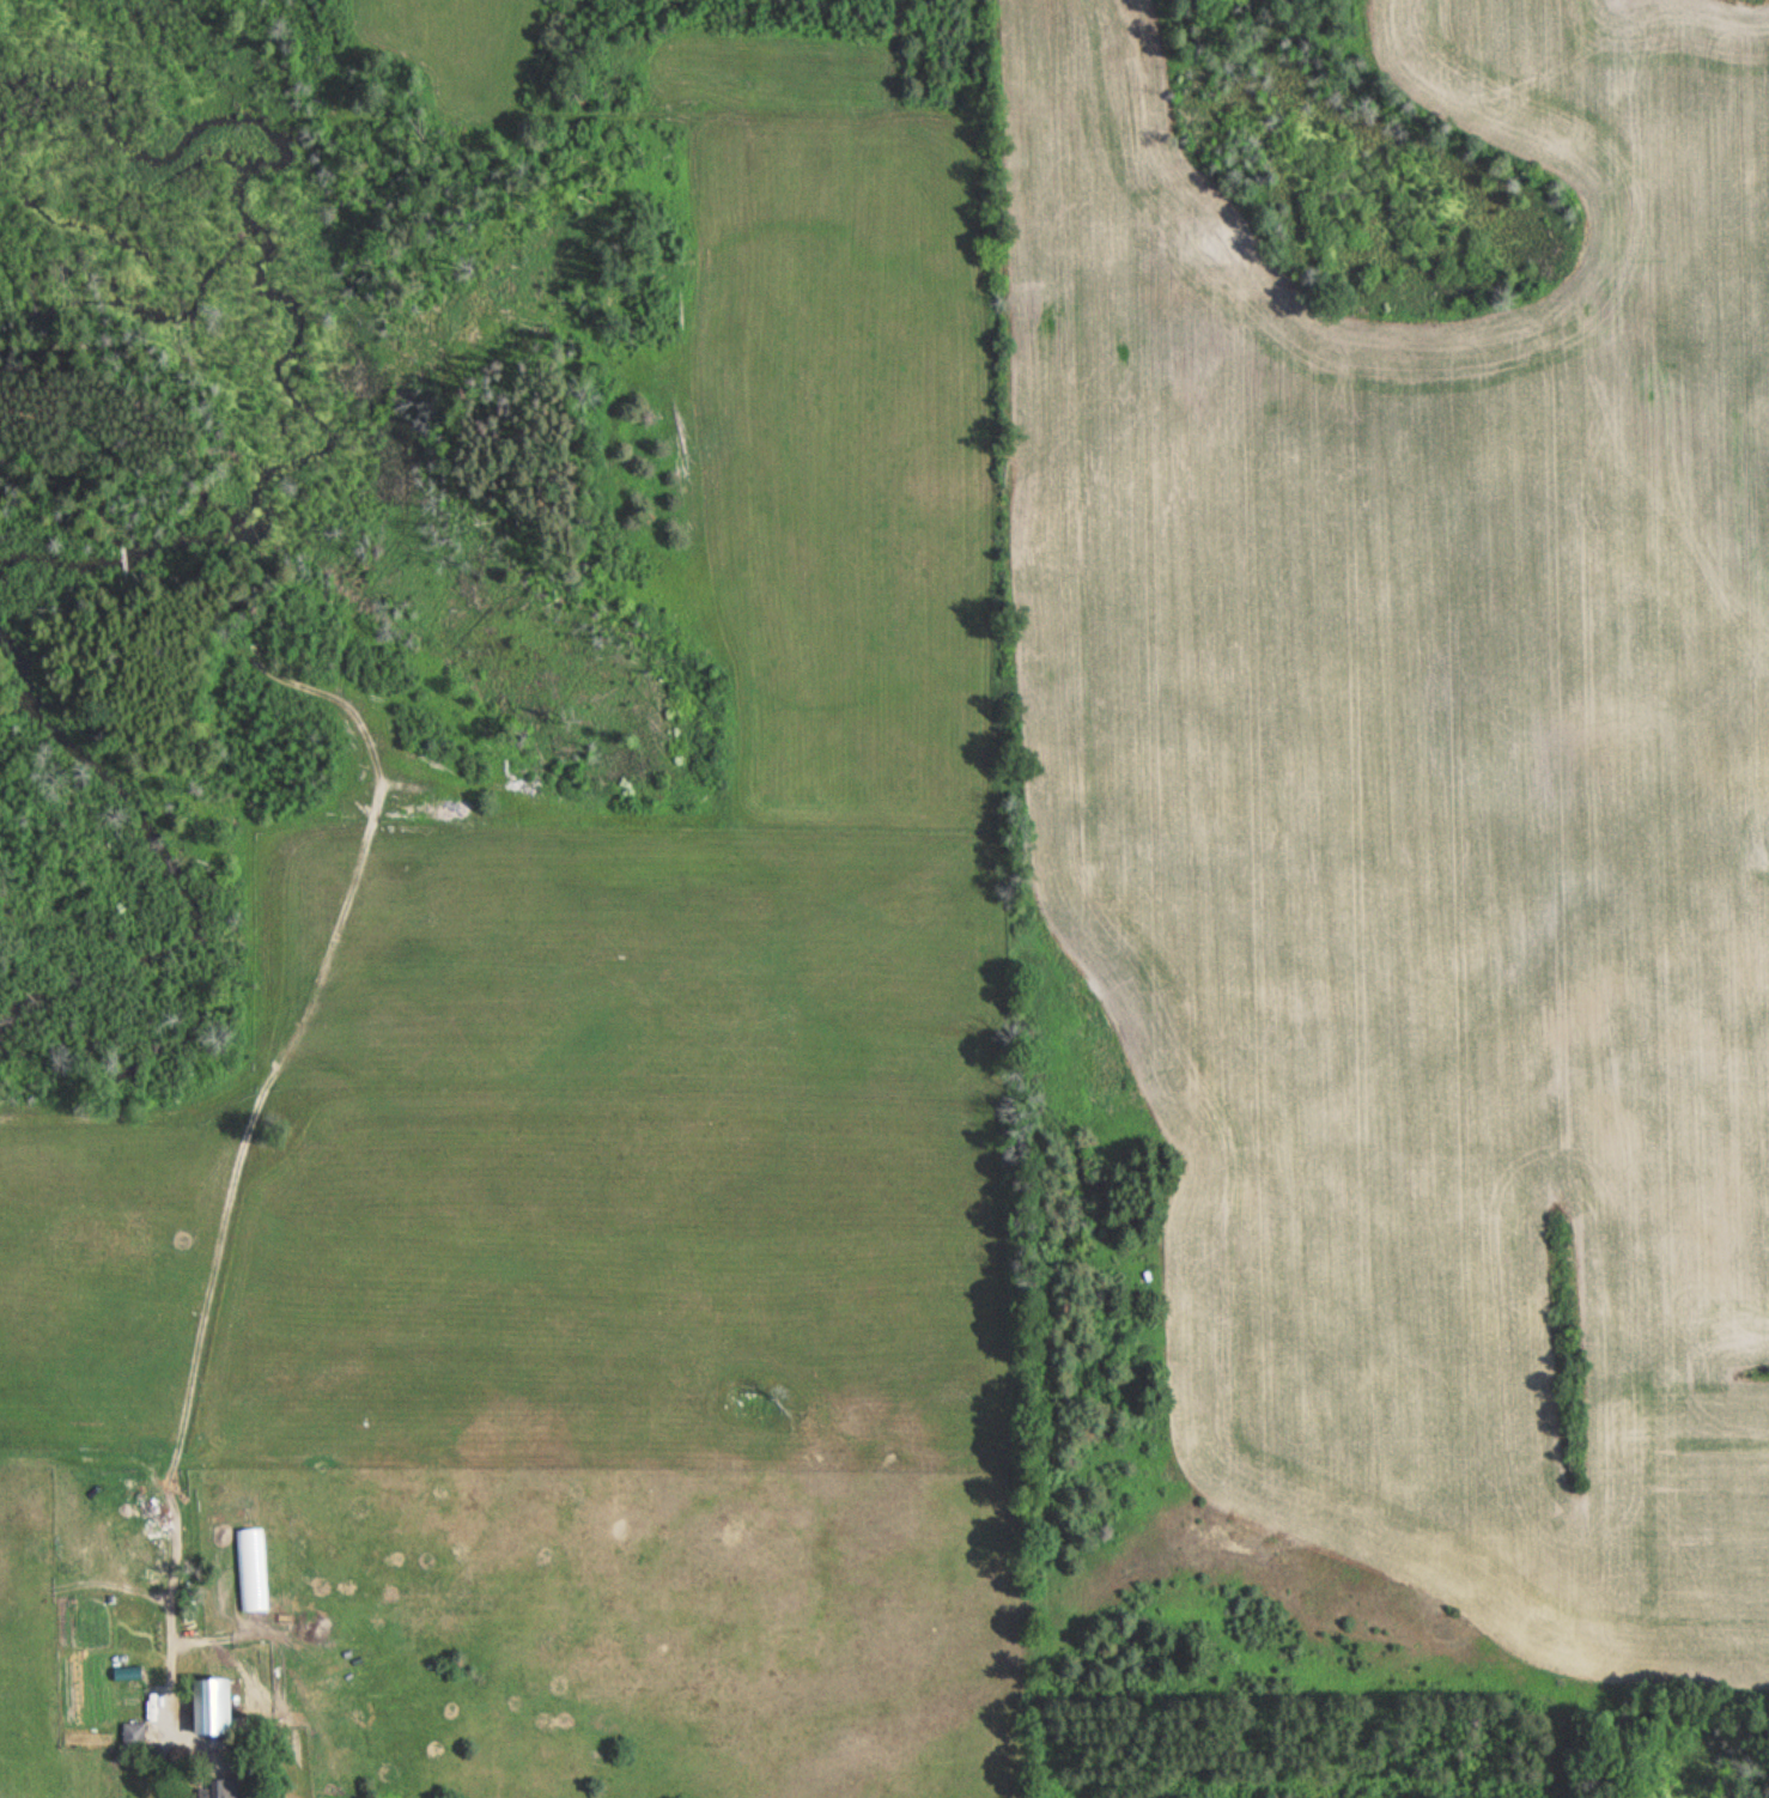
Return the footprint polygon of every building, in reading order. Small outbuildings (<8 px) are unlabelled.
[(193,1735),(229,1735),(229,1680),(193,1680),(193,1735)] [(224,1780),(210,1780),(210,1790),(197,1790),(197,1797),(224,1797),(224,1780)]
